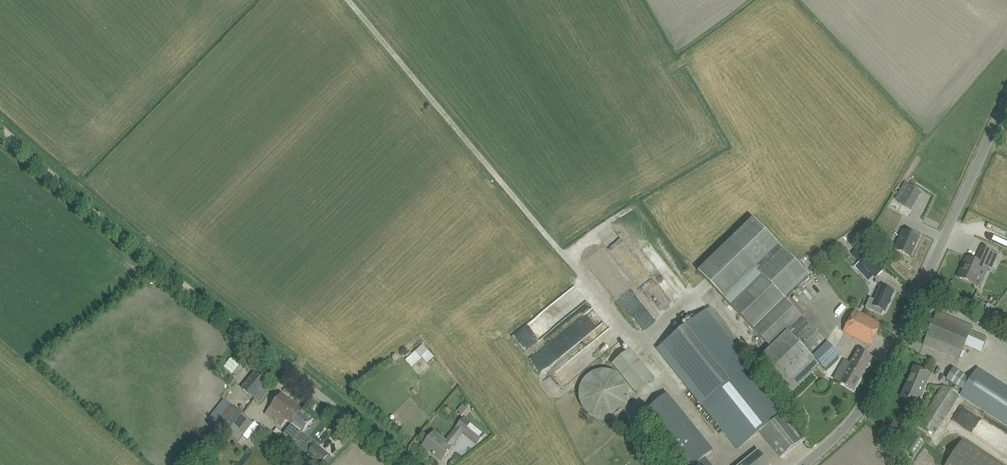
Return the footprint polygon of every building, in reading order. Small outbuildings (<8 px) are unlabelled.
[(911,210),(922,192),(905,182),(895,199),(899,201),(899,203),(911,210)] [(698,272),(731,306),(754,329),(771,347),(755,362),(787,396),(824,360),(829,366),(833,363),(840,356),(813,328),(785,299),(809,276),(753,218),(698,272)] [(910,257),(914,248),(916,244),(919,237),(904,230),(895,250),(910,257)] [(959,278),(968,282),(974,285),(983,266),(983,265),(991,269),(998,254),(982,247),(975,261),(967,257),(963,264),(965,264),(959,278)] [(869,252),(859,261),(875,279),(885,269),(869,252)] [(870,298),(865,308),(881,315),(883,310),(884,311),(885,311),(894,293),(885,289),(880,287),(874,300),(870,298)] [(571,297),(515,336),(528,356),(544,345),(558,365),(578,351),(571,341),(601,321),(590,305),(580,311),(571,297)] [(706,309),(656,350),(701,406),(702,405),(722,429),(717,433),(720,436),(724,432),(738,449),(760,432),(781,458),(805,438),(784,412),(783,413),(747,368),(751,365),(706,309)] [(843,331),(869,346),(881,325),(855,310),(843,331)] [(923,344),(936,350),(959,360),(965,345),(981,352),(987,338),(971,331),(973,326),(954,318),(937,311),(923,344)] [(423,344),(405,359),(412,367),(422,357),(427,363),(434,356),(423,344)] [(655,379),(630,349),(612,364),(636,394),(655,379)] [(846,371),(840,383),(845,386),(854,391),(872,358),(858,350),(851,364),(844,360),(840,367),(846,371)] [(544,374),(556,366),(547,352),(535,360),(544,374)] [(917,404),(930,374),(914,367),(901,397),(917,404)] [(1006,426),(1006,386),(977,367),(970,378),(953,368),(946,379),(962,391),(960,394),(966,399),(1006,426)] [(607,419),(612,418),(617,415),(621,412),(624,408),(626,404),(628,400),(628,396),(628,392),(627,388),(626,384),(624,380),(620,376),(616,373),(612,371),(607,370),(602,369),(597,370),(593,372),(590,374),(587,376),(584,379),(581,383),(580,387),(579,392),(579,397),(580,402),(582,406),(584,410),(588,414),(591,416),(595,418),(598,419),(603,419),(607,419)] [(260,403),(266,395),(272,387),(255,373),(242,389),(260,403)] [(959,396),(944,384),(918,423),(934,433),(956,401),(959,396)] [(286,420),(291,424),(302,410),(281,394),(275,402),(265,414),(281,426),(286,420)] [(685,464),(695,464),(712,452),(665,395),(642,413),(685,464)] [(232,406),(223,399),(208,418),(227,433),(233,426),(242,414),(232,406)] [(459,414),(462,417),(470,408),(466,405),(459,414)] [(963,407),(955,423),(983,438),(992,422),(963,407)] [(291,424),(282,434),(307,453),(315,444),(301,433),(306,427),(307,427),(313,420),(302,411),(302,410),(291,424)] [(238,442),(244,434),(253,422),(242,414),(233,426),(227,433),(238,442)] [(434,432),(431,436),(425,443),(430,447),(431,446),(433,448),(430,451),(433,454),(433,455),(434,456),(435,455),(441,461),(447,454),(448,454),(449,452),(448,452),(453,447),(452,447),(463,434),(469,439),(477,445),(486,434),(465,417),(462,420),(456,428),(448,438),(445,441),(434,432)] [(635,450),(642,443),(630,430),(623,437),(635,450)] [(920,437),(911,451),(919,456),(928,442),(920,437)] [(620,444),(626,452),(631,448),(624,440),(620,444)] [(962,440),(946,464),(1000,464),(962,440)] [(321,464),(329,455),(315,444),(307,453),(321,464)] [(758,451),(740,464),(770,464),(758,451)]
